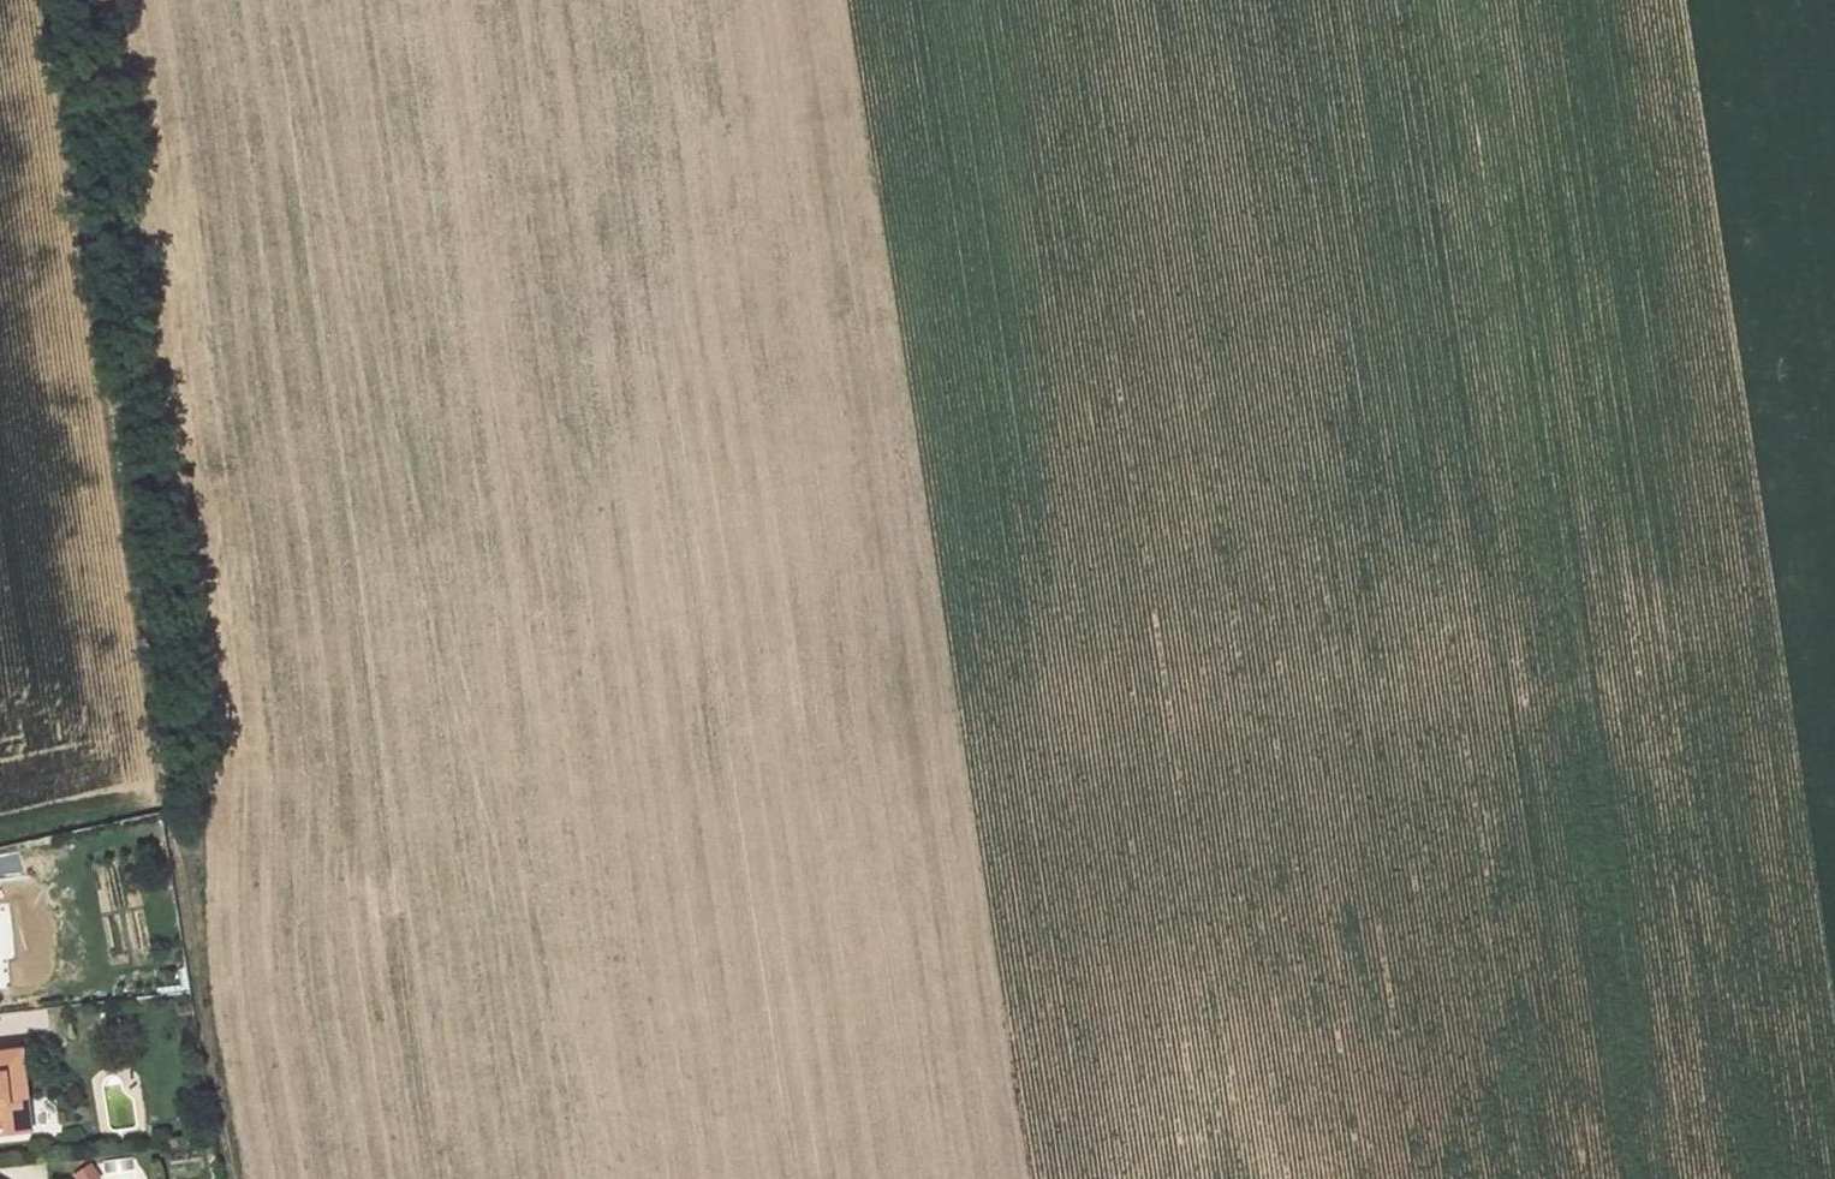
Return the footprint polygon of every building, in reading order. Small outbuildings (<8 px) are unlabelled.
[(24,1050),(0,1053),(0,1134),(33,1130),(24,1050)]
